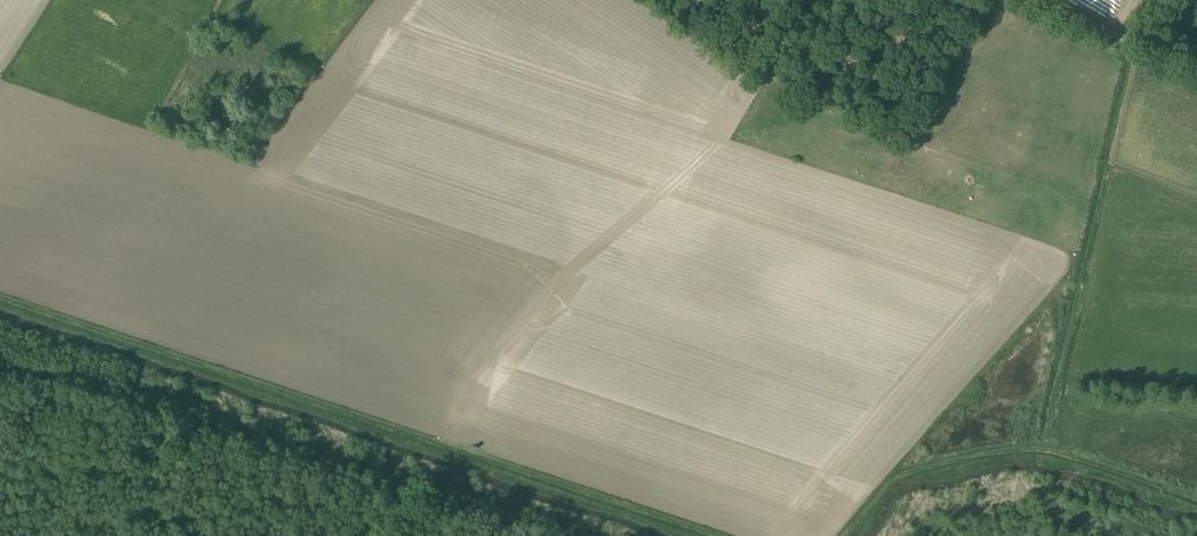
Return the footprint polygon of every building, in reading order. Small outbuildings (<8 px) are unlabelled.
[(742,3),(734,11),(750,29),(759,22),(742,3)]
